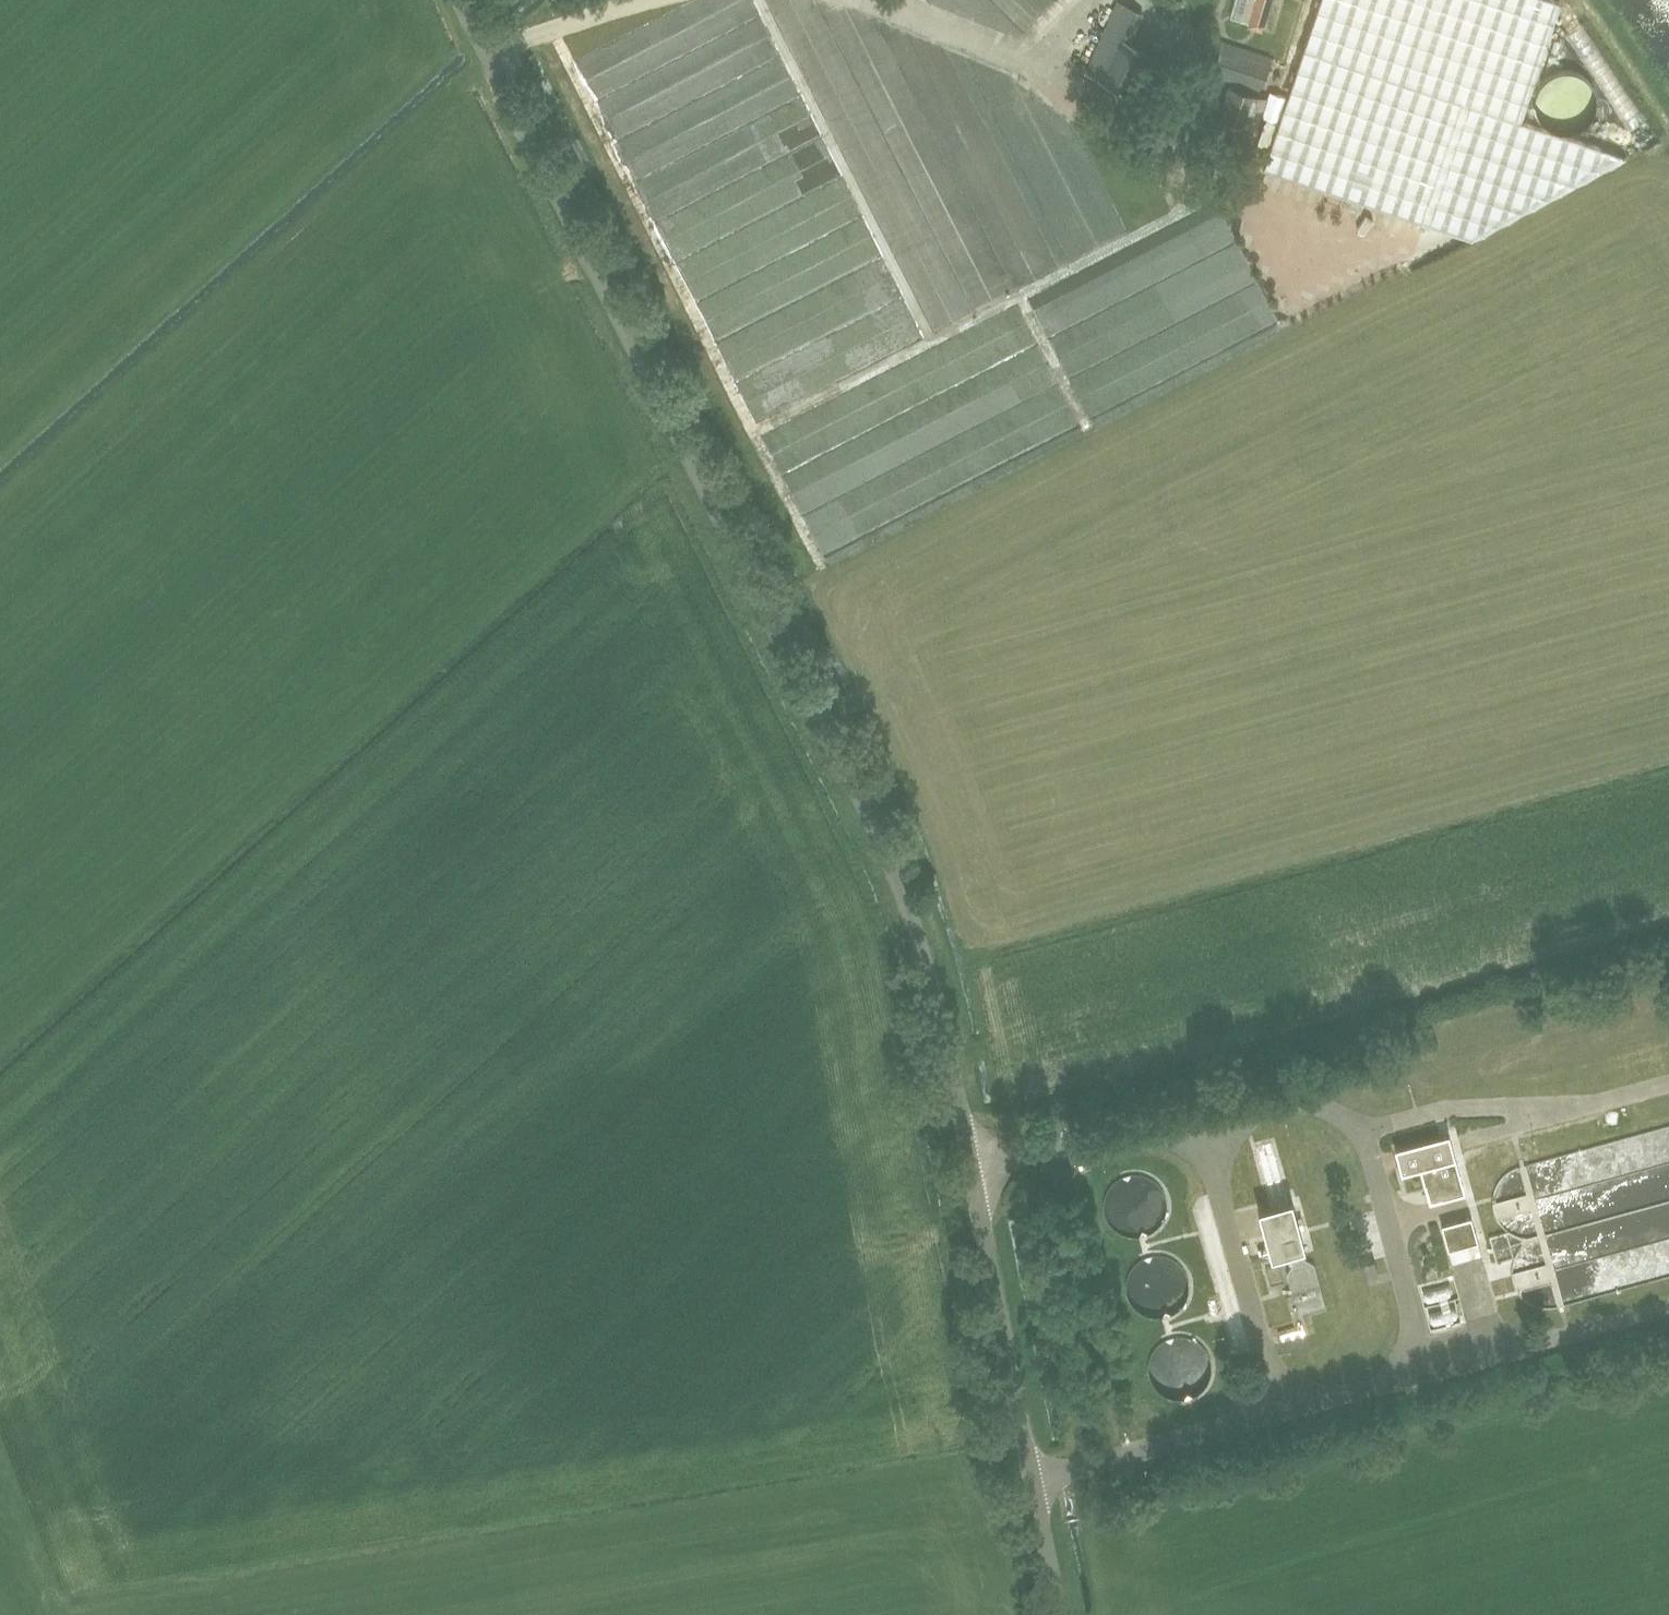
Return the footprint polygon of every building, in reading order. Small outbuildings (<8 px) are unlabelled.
[(1248,24),(1246,28),(1262,33),(1271,0),(1255,0),(1248,24)] [(1263,168),(1470,238),(1624,155),(1520,121),(1553,20),(1559,3),(1552,0),(1320,0),(1270,148),(1263,168)] [(1085,73),(1103,81),(1104,79),(1123,88),(1142,48),(1132,43),(1145,14),(1116,1),(1085,73)] [(1222,42),(1211,74),(1259,90),(1270,58),(1222,42)] [(1537,114),(1569,129),(1587,91),(1555,76),(1537,114)] [(1252,142),(1266,97),(1227,84),(1212,129),(1252,142)] [(1147,387),(1275,322),(1210,193),(1186,205),(1191,215),(1151,235),(1159,250),(1116,272),(1143,326),(1129,333),(1145,363),(1137,367),(1147,387)] [(762,431),(818,553),(958,489),(956,472),(965,479),(983,471),(982,461),(991,460),(981,452),(980,451),(966,440),(953,446),(960,437),(958,424),(965,423),(980,417),(979,404),(965,405),(949,412),(937,414),(928,418),(921,411),(924,408),(911,398),(910,389),(891,391),(887,387),(906,379),(883,381),(889,373),(762,431)] [(1395,1148),(1401,1171),(1420,1166),(1430,1202),(1464,1193),(1447,1134),(1395,1148)] [(1270,1257),(1289,1251),(1293,1264),(1286,1274),(1292,1295),(1287,1296),(1293,1322),(1297,1321),(1299,1330),(1307,1328),(1302,1313),(1325,1306),(1313,1264),(1303,1259),(1300,1248),(1304,1247),(1291,1199),(1257,1208),(1270,1257)] [(1471,1217),(1440,1225),(1447,1249),(1477,1241),(1471,1217)] [(1378,1276),(1374,1261),(1363,1264),(1367,1279),(1378,1276)] [(1465,1322),(1452,1276),(1418,1285),(1431,1332),(1465,1322)]
